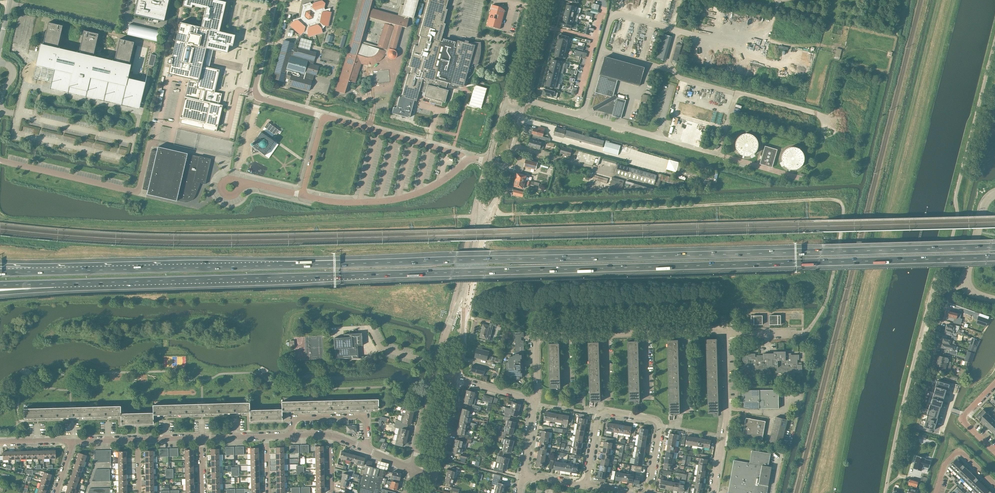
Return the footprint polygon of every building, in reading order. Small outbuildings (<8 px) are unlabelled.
[(134,15),(149,18),(148,21),(158,23),(158,20),(164,22),(168,4),(169,4),(170,0),(135,0),(134,4),(136,4),(134,15)] [(185,1),(184,0),(182,6),(191,8),(192,5),(195,6),(194,6),(202,8),(202,7),(205,8),(201,27),(180,22),(171,59),(169,58),(168,64),(167,63),(166,64),(167,64),(170,65),(168,74),(189,79),(180,118),(181,119),(180,123),(216,132),(222,105),(219,105),(222,94),(215,92),(214,92),(219,70),(205,67),(207,60),(210,61),(213,50),(227,53),(229,45),(232,46),(235,35),(223,32),(219,31),(226,2),(216,0),(185,0),(185,1)] [(292,20),(293,21),(289,26),(300,36),(303,33),(307,34),(309,37),(323,33),(322,29),(325,26),(328,27),(332,12),(329,11),(330,8),(325,9),(324,8),(325,3),(322,0),(321,0),(313,3),(312,4),(311,3),(310,2),(302,5),(303,6),(300,17),(292,20)] [(384,56),(385,54),(387,54),(387,55),(387,56),(388,57),(388,58),(389,58),(390,59),(391,59),(392,59),(393,59),(394,59),(395,58),(396,57),(396,56),(397,55),(397,54),(396,53),(396,52),(396,51),(395,51),(402,26),(406,28),(409,17),(413,18),(418,0),(405,0),(403,5),(401,5),(398,16),(372,8),(374,2),(374,0),(363,0),(351,41),(339,78),(335,91),(344,94),(345,92),(346,91),(347,90),(347,89),(348,88),(348,87),(349,86),(350,81),(355,83),(357,74),(361,63),(362,64),(367,65),(372,64),(376,63),(380,60),(384,56)] [(447,10),(445,9),(448,0),(428,0),(418,36),(420,36),(417,46),(414,45),(408,67),(412,68),(410,75),(407,74),(401,97),(414,100),(416,101),(422,78),(424,78),(420,91),(425,93),(424,97),(430,98),(429,102),(441,105),(442,102),(444,102),(448,90),(445,90),(447,82),(450,82),(448,87),(453,89),(455,88),(456,88),(459,86),(462,84),(464,82),(466,81),(467,80),(468,79),(469,77),(466,77),(471,59),(472,60),(471,63),(477,65),(477,63),(478,61),(479,59),(479,58),(479,56),(480,54),(480,52),(480,50),(480,48),(480,46),(480,44),(480,42),(471,42),(471,44),(468,43),(468,41),(465,40),(464,42),(457,40),(455,47),(453,47),(454,45),(451,44),(451,43),(446,41),(446,43),(440,41),(445,24),(443,23),(447,10)] [(487,25),(500,29),(505,10),(500,7),(492,5),(487,25)] [(567,5),(566,10),(579,14),(579,13),(577,13),(578,8),(567,5)] [(579,16),(579,14),(566,10),(564,15),(578,19),(575,18),(576,15),(579,16)] [(576,24),(578,19),(564,15),(563,21),(576,24)] [(576,24),(563,21),(562,26),(573,29),(574,24),(576,24)] [(134,42),(119,39),(114,62),(93,57),(98,34),(84,31),(79,53),(57,49),(63,26),(48,22),(41,52),(39,52),(37,64),(36,64),(36,65),(37,65),(44,66),(44,67),(44,68),(45,68),(46,68),(47,68),(47,67),(54,69),(50,88),(133,107),(137,90),(138,90),(142,81),(139,80),(138,81),(127,78),(129,73),(127,72),(134,42)] [(132,24),(130,32),(159,40),(162,31),(132,24)] [(275,72),(273,79),(283,82),(284,78),(286,78),(288,71),(305,75),(306,73),(314,75),(316,75),(319,66),(313,64),(314,61),(316,52),(309,51),(310,48),(306,47),(305,49),(298,47),(298,49),(294,48),(296,43),(301,37),(304,33),(303,33),(300,36),(300,35),(299,36),(294,42),(294,43),(284,40),(282,48),(276,67),(275,72)] [(663,60),(670,36),(662,34),(655,58),(663,60)] [(569,43),(571,37),(560,35),(559,36),(558,39),(559,39),(558,40),(569,43)] [(565,59),(567,53),(556,51),(554,56),(565,59)] [(596,92),(595,97),(592,108),(594,107),(596,110),(596,109),(612,114),(612,115),(621,118),(626,100),(617,98),(614,99),(613,97),(618,80),(639,86),(644,68),(604,57),(595,92),(596,92)] [(564,68),(566,63),(552,59),(551,65),(564,68)] [(563,73),(564,68),(551,65),(550,70),(563,73)] [(563,74),(563,73),(550,70),(548,75),(559,78),(561,73),(563,74)] [(309,91),(312,80),(314,75),(306,73),(305,75),(288,71),(286,78),(289,79),(288,85),(309,91)] [(558,83),(559,78),(548,75),(547,81),(558,83)] [(323,81),(320,91),(325,92),(328,82),(323,81)] [(557,89),(558,83),(547,81),(546,86),(557,89)] [(475,85),(469,105),(481,108),(487,88),(475,85)] [(557,98),(558,93),(544,89),(543,95),(557,98)] [(159,90),(155,111),(159,112),(164,90),(159,90)] [(409,118),(414,100),(401,97),(399,96),(396,108),(393,107),(392,113),(409,118)] [(43,112),(42,116),(50,119),(50,120),(53,121),(55,115),(43,112)] [(278,130),(268,122),(264,127),(274,135),(278,130)] [(532,129),(532,132),(533,133),(532,134),(534,134),(539,136),(543,136),(545,128),(541,127),(540,130),(534,128),(534,129),(532,129)] [(556,128),(554,135),(564,137),(564,136),(602,147),(604,141),(556,128)] [(274,142),(261,132),(252,143),(251,143),(251,144),(250,144),(250,145),(251,146),(252,146),(252,147),(251,148),(251,150),(252,151),(252,152),(252,153),(252,154),(260,152),(265,155),(274,142)] [(744,134),(743,134),(742,135),(741,135),(740,136),(739,136),(739,137),(738,138),(737,139),(737,140),(736,141),(736,142),(736,143),(735,144),(735,145),(735,146),(736,147),(736,148),(736,149),(737,150),(737,151),(738,152),(738,153),(739,153),(740,154),(741,155),(742,155),(743,156),(744,156),(745,156),(746,156),(747,156),(748,156),(749,156),(750,156),(751,156),(752,155),(753,155),(754,154),(755,153),(756,152),(757,151),(757,150),(758,149),(758,148),(758,147),(758,146),(758,144),(758,143),(758,142),(758,141),(757,140),(757,139),(756,138),(755,137),(754,136),(753,135),(752,135),(751,134),(750,134),(749,134),(748,134),(747,134),(746,134),(745,134),(744,134)] [(529,142),(528,145),(529,145),(529,146),(537,148),(537,149),(539,150),(540,149),(540,148),(542,142),(538,141),(532,140),(531,139),(530,142),(529,142)] [(603,151),(618,155),(620,146),(606,142),(603,151)] [(205,184),(211,159),(158,146),(157,151),(151,150),(142,189),(147,190),(147,194),(176,201),(177,200),(184,202),(185,202),(186,202),(187,202),(188,202),(189,202),(190,201),(191,201),(191,200),(192,200),(193,199),(194,198),(194,197),(195,196),(196,195),(200,184),(199,184),(200,183),(205,184)] [(760,164),(772,167),(777,149),(765,146),(760,164)] [(572,150),(562,147),(560,153),(570,156),(572,150)] [(783,165),(784,166),(785,167),(786,168),(787,168),(788,169),(789,169),(791,170),(792,170),(794,170),(796,169),(798,169),(799,168),(801,167),(802,166),(803,164),(803,163),(804,161),(804,160),(804,159),(804,157),(804,155),(803,154),(802,152),(802,151),(801,150),(800,149),(798,148),(797,148),(795,147),(794,147),(792,147),(790,147),(788,148),(787,149),(785,150),(784,151),(783,153),(782,154),(782,156),(781,158),(782,160),(782,161),(782,163),(783,165)] [(537,163),(525,160),(523,166),(535,170),(537,163)] [(657,175),(619,164),(616,174),(654,185),(657,175)] [(526,176),(517,174),(516,180),(524,182),(526,176)] [(609,189),(621,192),(624,180),(613,177),(609,189)] [(523,188),(524,182),(516,180),(514,186),(523,188)] [(959,319),(961,313),(950,310),(948,317),(956,318),(954,323),(958,324),(959,319)] [(968,314),(965,319),(972,323),(974,317),(968,314)] [(762,315),(751,316),(751,325),(762,324),(762,315)] [(781,324),(781,315),(769,315),(769,324),(781,324)] [(978,316),(976,323),(986,326),(988,320),(978,316)] [(490,325),(483,324),(480,337),(486,339),(490,325)] [(948,325),(946,325),(945,329),(960,332),(961,332),(961,330),(958,329),(958,326),(948,324),(948,325)] [(362,345),(361,333),(343,334),(344,334),(344,337),(333,338),(334,349),(335,348),(336,357),(363,358),(358,358),(357,345),(359,345),(362,345)] [(524,340),(520,340),(520,338),(515,338),(515,355),(513,355),(513,356),(509,356),(509,359),(508,359),(508,362),(506,362),(506,370),(509,370),(509,373),(510,373),(510,376),(514,376),(514,377),(516,377),(516,378),(520,378),(520,376),(522,376),(522,372),(526,372),(526,367),(524,367),(524,340)] [(717,339),(706,339),(706,348),(717,348),(717,339)] [(678,348),(678,340),(667,340),(668,349),(678,348)] [(638,341),(628,341),(628,350),(638,349),(638,341)] [(599,351),(599,342),(588,343),(588,351),(599,351)] [(953,346),(942,343),(941,347),(957,351),(958,347),(953,346)] [(493,357),(495,351),(490,349),(489,350),(488,350),(487,351),(477,348),(475,357),(487,360),(488,356),(493,357)] [(560,359),(559,351),(549,351),(549,359),(560,359)] [(786,351),(777,351),(776,351),(776,353),(762,353),(762,355),(756,355),(756,357),(755,357),(755,353),(748,353),(748,355),(742,355),(742,362),(744,362),(744,364),(741,364),(741,373),(745,373),(745,377),(752,377),(752,375),(758,375),(758,373),(764,373),(764,371),(770,371),(770,369),(768,369),(768,365),(775,365),(775,367),(776,367),(776,370),(775,370),(775,372),(781,372),(781,374),(787,374),(787,376),(794,376),(794,372),(800,372),(800,373),(802,373),(802,364),(797,364),(797,359),(799,359),(799,354),(791,354),(791,352),(786,353),(786,351)] [(968,351),(964,361),(970,362),(973,353),(968,351)] [(717,362),(717,355),(707,355),(707,363),(717,362)] [(949,358),(938,356),(937,361),(950,364),(951,362),(948,361),(949,358)] [(949,368),(950,364),(937,361),(936,366),(939,366),(938,369),(948,372),(949,368)] [(485,368),(473,364),(471,371),(482,374),(483,375),(485,368)] [(560,374),(560,366),(549,366),(549,374),(560,374)] [(639,379),(639,371),(628,371),(629,379),(639,379)] [(600,380),(600,372),(589,372),(589,380),(600,380)] [(679,385),(679,377),(668,377),(669,385),(679,385)] [(718,385),(718,377),(707,378),(707,385),(718,385)] [(560,388),(560,381),(550,381),(550,388),(555,388),(555,391),(560,391),(560,388)] [(937,381),(935,387),(948,390),(949,385),(950,384),(943,382),(937,381)] [(936,387),(934,392),(944,395),(945,395),(946,391),(946,390),(948,391),(948,390),(935,387),(936,387)] [(778,389),(742,390),(742,402),(745,402),(745,404),(745,408),(749,409),(779,408),(778,389)] [(474,392),(466,390),(465,396),(473,398),(474,392)] [(679,400),(679,392),(669,393),(669,400),(679,400)] [(934,392),(932,398),(943,401),(944,395),(934,392)] [(600,402),(600,394),(590,395),(590,402),(590,407),(595,407),(595,403),(597,403),(597,402),(600,402)] [(640,401),(640,394),(629,394),(629,401),(634,401),(634,404),(639,404),(639,401),(640,401)] [(471,405),(473,398),(465,396),(463,403),(471,405)] [(930,403),(930,404),(941,407),(943,402),(943,401),(932,398),(931,403),(930,403)] [(378,399),(377,399),(336,400),(336,403),(336,405),(339,405),(339,410),(378,409),(378,399)] [(322,403),(322,400),(282,402),(282,409),(250,410),(249,402),(208,404),(208,406),(207,406),(207,407),(208,407),(208,409),(210,409),(210,413),(250,412),(250,421),(250,420),(282,419),(282,420),(282,412),(320,410),(319,406),(322,406),(322,404),(322,403)] [(319,406),(320,410),(328,410),(339,410),(339,405),(336,405),(336,403),(336,400),(328,400),(322,400),(322,403),(322,404),(322,406),(319,406)] [(515,402),(513,402),(508,400),(507,404),(511,405),(510,408),(518,410),(520,404),(515,403),(515,402)] [(121,414),(121,409),(121,406),(79,407),(79,410),(78,410),(79,410),(79,412),(81,412),(81,417),(121,416),(121,425),(122,425),(122,423),(153,422),(153,424),(154,424),(154,415),(192,414),(192,409),(194,409),(194,407),(195,407),(194,407),(194,404),(153,405),(153,413),(121,414)] [(192,409),(192,414),(202,414),(210,413),(210,409),(208,409),(208,407),(207,407),(207,406),(208,406),(208,404),(202,404),(194,404),(194,407),(195,407),(194,407),(194,409),(192,409)] [(930,404),(928,409),(939,412),(940,408),(940,407),(941,407),(930,404)] [(719,413),(718,405),(708,406),(708,413),(713,413),(713,416),(718,416),(718,413),(719,413)] [(412,407),(404,406),(403,409),(406,410),(404,416),(412,418),(414,411),(411,411),(412,407)] [(66,410),(65,407),(24,409),(24,418),(63,417),(63,413),(66,413),(66,411),(66,410)] [(63,413),(63,417),(72,417),(81,417),(81,412),(79,412),(79,410),(78,410),(79,410),(79,407),(71,407),(65,407),(66,410),(66,411),(66,413),(63,413)] [(470,410),(462,408),(461,415),(469,417),(470,410)] [(517,416),(518,410),(510,408),(509,414),(505,413),(504,416),(510,418),(511,415),(517,416)] [(680,414),(680,408),(669,408),(669,414),(669,420),(674,420),(675,416),(676,416),(676,414),(680,414)] [(928,409),(927,415),(938,418),(937,418),(937,417),(939,412),(928,409)] [(981,420),(987,413),(983,409),(981,411),(978,414),(976,417),(980,421),(981,420)] [(991,417),(987,413),(981,420),(982,421),(981,422),(984,425),(991,417)] [(781,444),(788,420),(789,420),(790,415),(786,414),(784,419),(776,417),(770,441),(781,444)] [(411,424),(412,418),(404,416),(402,415),(401,421),(396,420),(395,424),(407,426),(408,424),(411,424)] [(467,423),(469,417),(461,415),(459,421),(467,423)] [(927,415),(925,421),(936,424),(938,418),(927,415)] [(509,421),(510,418),(504,416),(503,419),(507,420),(505,426),(514,428),(515,422),(509,421)] [(579,418),(578,421),(573,420),(573,417),(571,416),(570,422),(572,423),(578,423),(585,425),(586,419),(579,418)] [(746,417),(743,436),(762,439),(766,421),(746,417)] [(994,422),(994,421),(991,417),(984,425),(987,427),(988,427),(989,428),(994,422)] [(925,421),(924,427),(934,430),(936,424),(925,421)] [(406,430),(407,426),(395,424),(394,427),(399,428),(397,435),(407,437),(409,430),(406,430)] [(357,431),(356,426),(346,426),(346,431),(349,434),(351,434),(354,434),(357,431)] [(512,434),(514,428),(505,426),(504,432),(500,431),(499,434),(505,435),(506,433),(512,434)] [(465,434),(466,429),(458,427),(456,433),(459,434),(459,437),(471,440),(472,437),(468,436),(469,435),(465,434)] [(406,444),(407,437),(397,435),(395,445),(402,447),(403,443),(406,444)] [(471,443),(471,440),(459,437),(458,440),(455,439),(453,445),(461,447),(462,443),(466,444),(467,442),(471,443)] [(514,441),(505,439),(504,445),(512,447),(514,441)] [(460,454),(461,447),(453,445),(452,452),(460,454)] [(510,453),(512,447),(504,445),(502,451),(499,450),(498,453),(504,454),(504,451),(510,453)] [(734,460),(728,492),(729,492),(767,492),(768,484),(771,466),(769,466),(771,453),(752,450),(750,463),(734,460)] [(79,453),(77,458),(85,461),(87,455),(79,453)] [(351,461),(353,455),(347,453),(345,459),(351,461)] [(507,465),(509,459),(503,457),(504,454),(498,453),(497,456),(496,462),(499,463),(507,465)] [(365,459),(365,458),(359,456),(357,463),(356,465),(362,466),(363,464),(365,459)] [(913,468),(921,471),(923,466),(929,468),(931,461),(925,459),(925,458),(917,456),(913,468)] [(953,470),(960,463),(956,459),(949,466),(953,470)] [(385,470),(371,467),(373,461),(367,460),(358,492),(359,492),(378,492),(385,470)] [(389,462),(378,460),(376,467),(387,469),(389,462)] [(82,471),(83,466),(76,463),(74,469),(82,471)] [(506,471),(507,465),(499,463),(497,468),(494,467),(493,470),(499,472),(500,469),(506,471)] [(964,467),(962,465),(960,463),(953,470),(957,474),(964,467)] [(968,470),(964,467),(957,474),(961,478),(968,470)] [(451,470),(448,469),(446,476),(454,478),(456,470),(455,468),(452,468),(451,470)] [(80,477),(82,471),(74,469),(72,475),(80,477)] [(965,481),(972,474),(968,470),(961,478),(965,481)] [(52,475),(44,472),(42,477),(50,480),(52,475)] [(400,474),(392,472),(391,478),(399,480),(400,474)] [(348,481),(350,475),(343,473),(341,479),(348,481)] [(976,478),(972,474),(965,481),(969,485),(976,478)] [(452,486),(454,478),(446,476),(445,482),(448,483),(447,486),(451,487),(452,486)] [(48,486),(50,480),(42,477),(40,483),(48,486)] [(499,483),(500,479),(493,478),(491,484),(496,485),(495,489),(503,492),(505,485),(499,483)] [(973,489),(980,482),(977,480),(978,479),(976,478),(969,485),(973,489)] [(908,482),(908,483),(909,484),(908,485),(913,486),(913,487),(916,488),(916,487),(918,483),(920,484),(921,482),(910,479),(909,482),(908,482)] [(76,489),(78,483),(70,480),(68,486),(76,489)] [(398,483),(391,481),(391,482),(387,480),(386,484),(390,485),(389,488),(396,490),(398,483)] [(977,492),(983,485),(980,482),(973,489),(977,492)] [(46,491),(48,486),(40,483),(38,489),(46,491)]
